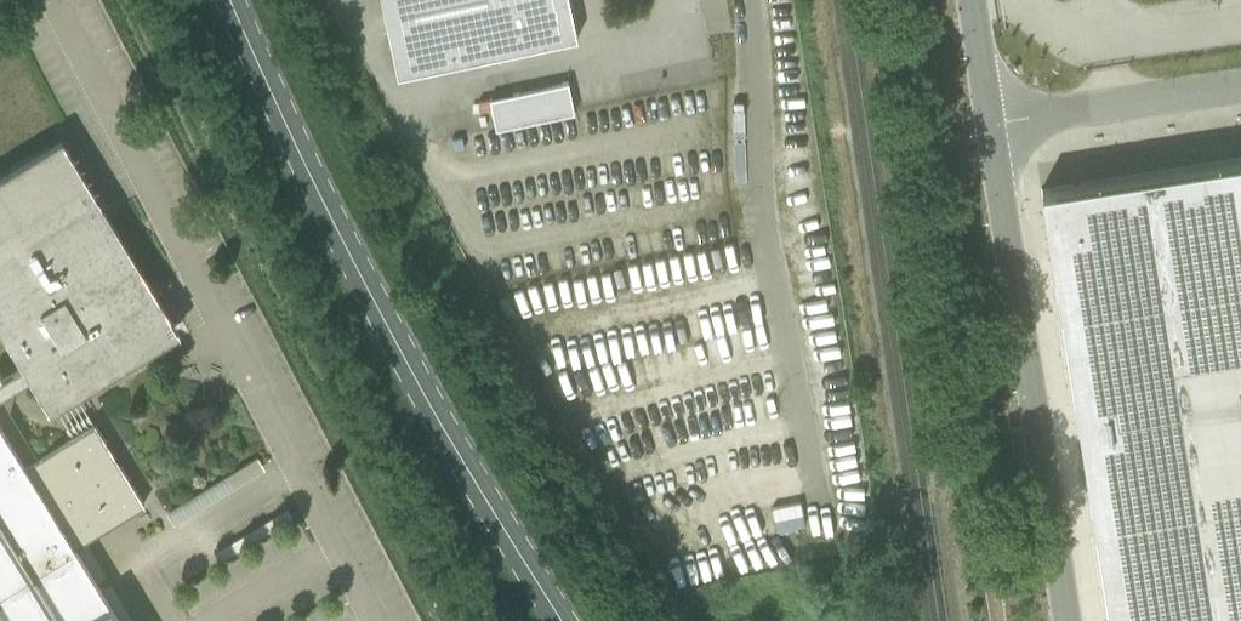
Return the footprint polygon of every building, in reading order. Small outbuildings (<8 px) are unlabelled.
[(578,37),(570,0),(382,0),(398,76),(578,37)] [(575,111),(569,81),(490,98),(496,128),(575,111)] [(76,545),(145,503),(95,421),(38,456),(9,409),(15,384),(33,373),(52,404),(177,329),(98,199),(63,140),(0,177),(0,319),(26,362),(0,377),(0,620),(122,620),(76,545)] [(1041,187),(1110,620),(1240,620),(1240,156),(1041,187)]
